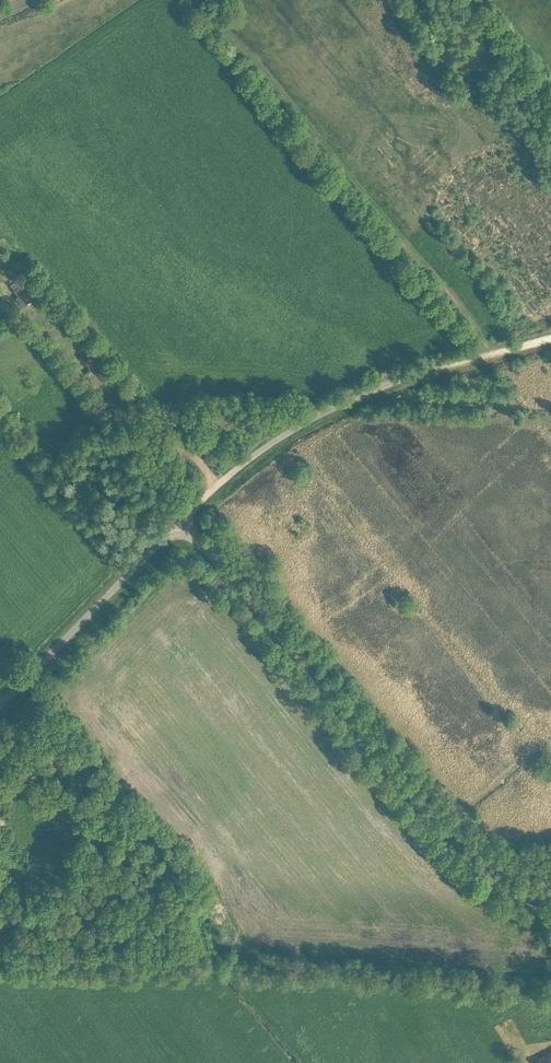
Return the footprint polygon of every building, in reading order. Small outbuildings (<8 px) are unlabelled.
[(28,287),(24,282),(14,290),(18,295),(15,297),(23,307),(38,294),(31,285),(28,287)] [(537,1059),(540,1062),(550,1062),(550,1052),(537,1059)]
